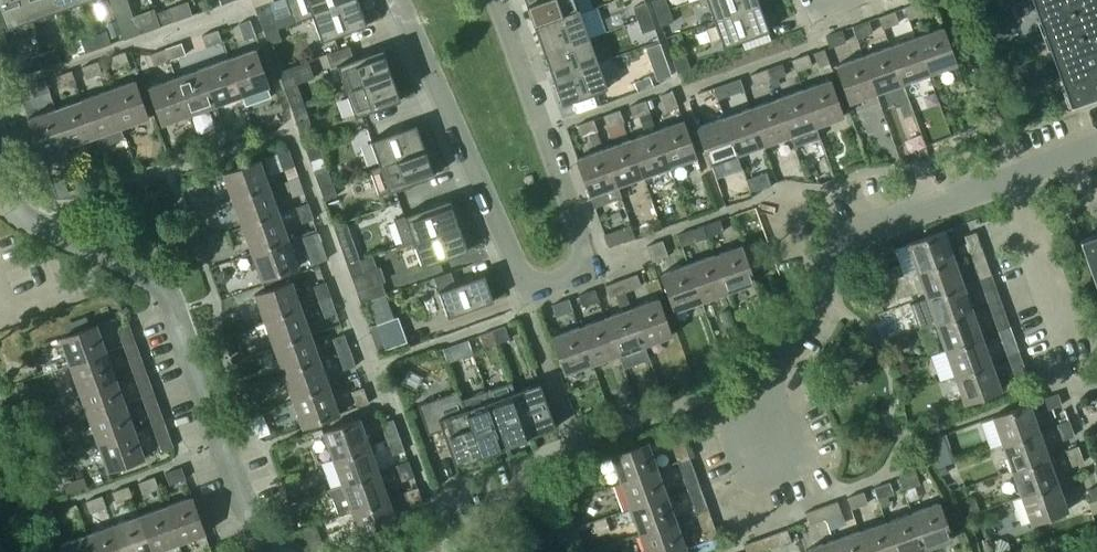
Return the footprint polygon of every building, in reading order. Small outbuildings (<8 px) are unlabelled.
[(31,19),(24,0),(0,0),(0,12),(6,28),(31,19)] [(31,19),(57,10),(53,0),(24,0),(31,19)] [(57,10),(82,1),(81,0),(53,0),(57,10)] [(313,16),(312,15),(354,0),(286,0),(294,23),(313,16)] [(358,0),(354,0),(312,15),(313,16),(322,41),(367,25),(358,0)] [(535,28),(581,12),(576,0),(535,0),(526,3),(535,28)] [(666,0),(652,0),(656,13),(669,8),(666,0)] [(714,21),(760,5),(758,0),(707,0),(714,21)] [(1044,32),(1096,14),(1096,0),(1033,0),(1044,32)] [(1029,13),(1025,1),(1005,8),(1009,19),(1029,13)] [(633,7),(638,20),(650,15),(646,2),(633,7)] [(925,13),(921,2),(905,7),(909,19),(925,13)] [(723,46),(769,30),(760,5),(714,21),(723,46)] [(161,25),(173,21),(169,8),(156,13),(161,25)] [(661,26),(674,21),(669,8),(656,13),(661,26)] [(899,22),(895,11),(879,16),(883,28),(899,22)] [(544,53),(590,37),(581,12),(535,28),(544,53)] [(148,30),(161,25),(156,13),(143,17),(148,30)] [(1096,96),(1096,14),(1044,32),(1070,105),(1096,96)] [(264,32),(277,27),(273,15),(260,19),(264,32)] [(638,20),(642,32),(655,28),(650,15),(638,20)] [(116,19),(108,22),(113,36),(121,33),(116,19)] [(250,19),(238,24),(244,39),(256,35),(250,19)] [(873,32),(869,20),(853,26),(857,38),(873,32)] [(264,32),(269,45),(282,40),(277,27),(264,32)] [(943,27),(915,36),(929,74),(956,64),(943,27)] [(222,41),(219,31),(218,29),(202,35),(206,47),(222,41)] [(842,30),(826,36),(830,47),(846,42),(842,30)] [(98,48),(111,43),(106,31),(94,35),(98,48)] [(98,48),(94,35),(81,40),(85,52),(98,48)] [(915,36),(890,46),(903,83),(929,74),(915,36)] [(544,53),(553,79),(599,62),(590,37),(544,53)] [(182,42),(166,48),(170,59),(186,54),(182,42)] [(890,46),(863,55),(877,93),(903,83),(890,46)] [(48,66),(61,61),(56,48),(43,53),(48,66)] [(170,59),(166,48),(150,54),(154,65),(170,59)] [(255,48),(229,58),(242,96),(245,105),(272,96),(269,86),(255,48)] [(382,48),(337,64),(346,90),(391,74),(382,48)] [(832,70),(825,48),(814,52),(821,73),(832,70)] [(125,51),(108,57),(112,69),(129,63),(125,51)] [(48,66),(43,53),(31,57),(35,70),(48,66)] [(812,65),(808,54),(792,60),(796,71),(812,65)] [(678,72),(690,68),(686,55),(673,60),(678,72)] [(850,102),(877,93),(863,55),(836,65),(850,102)] [(229,58),(202,67),(216,105),(242,96),(229,58)] [(308,60),(279,70),(285,86),(314,76),(308,60)] [(97,61),(82,66),(86,78),(101,73),(97,61)] [(562,104),(608,88),(599,62),(553,79),(562,104)] [(672,75),(667,62),(654,66),(659,79),(672,75)] [(770,80),(786,74),(782,63),(766,69),(770,80)] [(202,67),(176,76),(190,114),(216,105),(202,67)] [(754,85),(770,80),(766,69),(750,74),(754,85)] [(72,70),(55,76),(59,88),(76,82),(72,70)] [(391,74),(346,90),(355,116),(401,100),(391,74)] [(163,124),(190,114),(176,76),(149,86),(163,124)] [(650,76),(636,81),(638,89),(653,84),(650,76)] [(803,88),(816,126),(843,117),(830,79),(803,88)] [(29,85),(34,97),(49,91),(44,80),(29,85)] [(135,80),(108,89),(122,127),(148,117),(135,80)] [(717,98),(733,93),(729,82),(714,87),(717,98)] [(702,104),(717,98),(714,87),(698,93),(702,104)] [(803,88),(777,98),(790,135),(794,146),(820,137),(816,126),(803,88)] [(97,136),(122,127),(108,89),(83,98),(97,136)] [(666,110),(678,106),(672,90),(661,95),(666,110)] [(292,109),(305,105),(300,92),(288,97),(292,109)] [(1065,97),(1052,102),(1056,111),(1068,106),(1065,97)] [(83,98),(56,108),(69,146),(97,136),(83,98)] [(777,98),(750,107),(764,145),(790,135),(777,98)] [(646,100),(630,106),(634,117),(650,111),(646,100)] [(292,109),(297,122),(310,117),(305,105),(292,109)] [(750,107),(724,117),(738,154),(764,145),(750,107)] [(42,155),(69,146),(56,108),(28,118),(42,155)] [(620,109),(604,115),(608,127),(624,121),(620,109)] [(724,117),(697,126),(699,132),(711,164),(738,154),(724,117)] [(581,136),(597,130),(593,119),(577,125),(581,136)] [(683,120),(655,129),(668,167),(696,157),(683,120)] [(370,140),(379,165),(380,166),(425,149),(416,123),(370,140)] [(255,127),(258,135),(263,133),(260,125),(255,127)] [(655,129),(629,139),(642,177),(668,167),(655,129)] [(629,139),(603,148),(616,186),(642,177),(629,139)] [(306,148),(310,161),(323,156),(319,144),(306,148)] [(195,156),(192,148),(183,152),(186,159),(195,156)] [(616,186),(603,148),(577,158),(590,195),(616,186)] [(915,150),(917,157),(926,154),(923,148),(915,150)] [(283,169),(294,164),(289,149),(277,153),(283,169)] [(434,175),(425,149),(380,166),(379,165),(370,168),(379,195),(434,175)] [(233,200),(270,186),(260,159),(223,173),(233,200)] [(320,187),(332,182),(328,169),(315,174),(320,187)] [(292,196),(304,192),(298,176),(287,180),(292,196)] [(64,178),(54,182),(59,196),(69,193),(64,178)] [(320,187),(324,199),(337,195),(332,182),(320,187)] [(270,186),(233,200),(242,226),(279,212),(270,186)] [(404,215),(413,241),(459,225),(449,199),(404,215)] [(302,223),(314,218),(308,202),(296,207),(302,223)] [(279,212),(242,226),(251,252),(289,238),(279,212)] [(720,219),(704,224),(708,236),(724,230),(720,219)] [(608,247),(635,237),(631,224),(604,234),(608,247)] [(468,250),(459,225),(413,241),(422,267),(468,250)] [(682,246),(697,240),(693,228),(677,234),(682,246)] [(906,243),(916,271),(955,257),(945,229),(906,243)] [(970,252),(982,247),(976,231),(964,236),(970,252)] [(327,259),(323,247),(317,232),(302,237),(311,265),(318,262),(327,259)] [(1096,288),(1096,233),(1079,239),(1096,288)] [(299,266),(289,238),(251,252),(261,280),(299,266)] [(647,246),(652,261),(668,256),(662,240),(647,246)] [(741,245),(715,254),(728,291),(754,282),(741,245)] [(342,251),(346,263),(359,259),(354,247),(342,251)] [(715,254),(688,264),(701,301),(728,291),(715,254)] [(916,271),(925,297),(964,283),(955,257),(916,271)] [(980,278),(991,273),(985,257),(974,261),(980,278)] [(346,263),(351,275),(363,271),(359,259),(346,263)] [(674,310),(701,301),(688,264),(661,273),(674,310)] [(903,274),(900,264),(871,274),(874,285),(903,274)] [(351,276),(360,302),(385,293),(381,282),(385,281),(379,266),(351,276)] [(448,316),(493,300),(484,274),(456,284),(451,271),(434,277),(448,316)] [(625,290),(641,285),(637,274),(621,279),(625,290)] [(625,290),(621,279),(605,285),(609,296),(625,290)] [(264,321),(302,307),(292,280),(255,294),(264,321)] [(319,301),(331,297),(325,281),(314,285),(319,301)] [(925,297),(935,323),(973,309),(964,283),(925,297)] [(988,304),(1000,299),(995,283),(983,287),(988,304)] [(583,305),(598,299),(595,289),(579,295),(583,305)] [(337,313),(331,297),(319,301),(325,317),(337,313)] [(658,297),(631,307),(644,345),(671,335),(658,297)] [(573,309),(569,298),(553,304),(557,315),(573,309)] [(311,333),(302,307),(264,321),(274,347),(311,333)] [(631,307),(605,317),(618,354),(623,367),(649,358),(644,345),(631,307)] [(935,323),(944,349),(983,335),(973,309),(935,323)] [(998,330),(1010,326),(1004,310),(992,314),(998,330)] [(874,323),(882,320),(880,313),(871,316),(874,323)] [(397,316),(376,324),(385,348),(406,340),(397,316)] [(592,364),(618,354),(605,317),(578,326),(592,364)] [(97,324),(60,337),(70,365),(107,352),(97,324)] [(125,344),(136,340),(130,324),(119,328),(125,344)] [(509,338),(505,326),(492,330),(496,342),(509,338)] [(578,326),(552,336),(565,373),(592,364),(578,326)] [(484,346),(496,342),(492,330),(480,334),(484,346)] [(311,333),(274,347),(283,373),(320,360),(311,333)] [(338,353),(350,349),(344,333),(332,337),(338,353)] [(944,349),(953,375),(992,361),(983,335),(944,349)] [(1007,357),(1019,352),(1013,336),(1001,340),(1007,357)] [(473,352),(468,339),(444,348),(448,361),(473,352)] [(355,365),(350,349),(338,353),(344,369),(355,365)] [(134,371),(145,367),(140,351),(129,355),(134,371)] [(107,352),(70,365),(79,390),(117,377),(107,352)] [(320,360),(283,373),(292,399),(330,386),(320,360)] [(1002,389),(992,361),(953,375),(963,403),(1002,389)] [(1029,379),(1023,363),(1011,367),(1017,384),(1029,379)] [(117,377),(79,390),(88,416),(126,403),(117,377)] [(144,397),(155,393),(149,377),(138,381),(144,397)] [(514,391),(515,391),(511,381),(485,391),(488,400),(489,400),(505,445),(530,436),(514,391)] [(514,391),(530,436),(556,427),(540,382),(515,391),(514,391)] [(330,386),(292,399),(302,427),(340,413),(330,386)] [(357,407),(369,403),(363,386),(351,390),(357,407)] [(465,408),(458,390),(417,404),(428,434),(442,429),(454,463),(480,454),(464,409),(465,408)] [(1046,410),(1061,404),(1057,393),(1041,399),(1046,410)] [(488,400),(465,408),(464,409),(480,454),(505,445),(489,400),(488,400)] [(992,416),(1002,443),(1039,429),(1029,402),(992,416)] [(88,416),(98,443),(136,430),(126,403),(88,416)] [(153,423),(165,418),(159,403),(147,407),(153,423)] [(360,418),(323,431),(332,458),(370,444),(360,418)] [(382,423),(387,439),(399,434),(393,419),(382,423)] [(1063,439),(1074,435),(1068,419),(1057,423),(1063,439)] [(1002,443),(1012,469),(1049,456),(1039,429),(1002,443)] [(145,455),(136,430),(98,443),(107,469),(145,455)] [(163,449),(171,446),(174,445),(168,430),(157,434),(163,449)] [(952,432),(937,436),(947,472),(962,467),(952,432)] [(399,434),(387,439),(393,454),(404,450),(399,434)] [(619,482),(658,468),(648,441),(609,455),(619,482)] [(678,462),(689,457),(683,441),(672,445),(678,462)] [(370,444),(332,458),(342,485),(380,471),(370,444)] [(1072,465),(1083,461),(1078,445),(1067,449),(1072,465)] [(1012,469),(1021,495),(1058,482),(1049,456),(1012,469)] [(403,481),(414,477),(408,461),(397,465),(403,481)] [(170,483),(186,478),(182,466),(166,472),(170,483)] [(687,487),(698,483),(692,467),(681,472),(687,487)] [(629,508),(667,494),(658,468),(619,482),(629,508)] [(389,497),(380,471),(342,485),(351,511),(389,497)] [(915,473),(900,478),(904,490),(920,484),(915,473)] [(155,476),(140,481),(144,493),(159,487),(155,476)] [(889,482),(873,488),(878,499),(893,493),(889,482)] [(1068,509),(1058,482),(1021,495),(1031,522),(1068,509)] [(129,485),(113,491),(117,502),(133,496),(129,485)] [(1096,511),(1096,486),(1088,489),(1092,501),(1089,502),(1093,512),(1096,511)] [(412,507),(423,503),(418,487),(406,492),(412,507)] [(289,503),(298,500),(295,491),(286,494),(289,503)] [(864,491),(847,497),(851,508),(868,502),(864,491)] [(102,494),(86,500),(91,512),(107,506),(102,494)] [(164,504),(178,542),(205,533),(191,494),(164,504)] [(629,508),(638,534),(677,520),(667,494),(629,508)] [(696,514),(708,510),(702,494),(691,498),(696,514)] [(389,497),(351,511),(361,538),(399,524),(389,497)] [(980,509),(975,498),(966,501),(971,513),(980,509)] [(837,501),(821,506),(825,517),(841,512),(837,501)] [(939,501),(912,511),(925,548),(952,539),(939,501)] [(77,504),(60,509),(65,521),(81,515),(77,504)] [(164,504),(139,513),(153,551),(178,542),(164,504)] [(825,517),(821,506),(805,512),(809,523),(825,517)] [(912,511),(886,520),(897,551),(927,551),(925,548),(912,511)] [(124,551),(151,551),(153,551),(139,513),(113,522),(124,551)] [(677,520),(638,534),(645,551),(672,551),(686,547),(677,520)] [(717,536),(712,520),(701,524),(707,540),(717,536)] [(868,551),(897,551),(886,520),(860,529),(868,551)] [(94,551),(124,551),(113,522),(87,531),(94,551)] [(787,529),(771,535),(775,546),(791,540),(787,529)] [(838,551),(868,551),(860,529),(833,539),(838,551)] [(63,551),(94,551),(87,531),(59,541),(63,551)] [(746,551),(747,551),(758,551),(764,550),(760,538),(744,544),(746,551)] [(833,539),(807,548),(808,551),(838,551),(833,539)]
